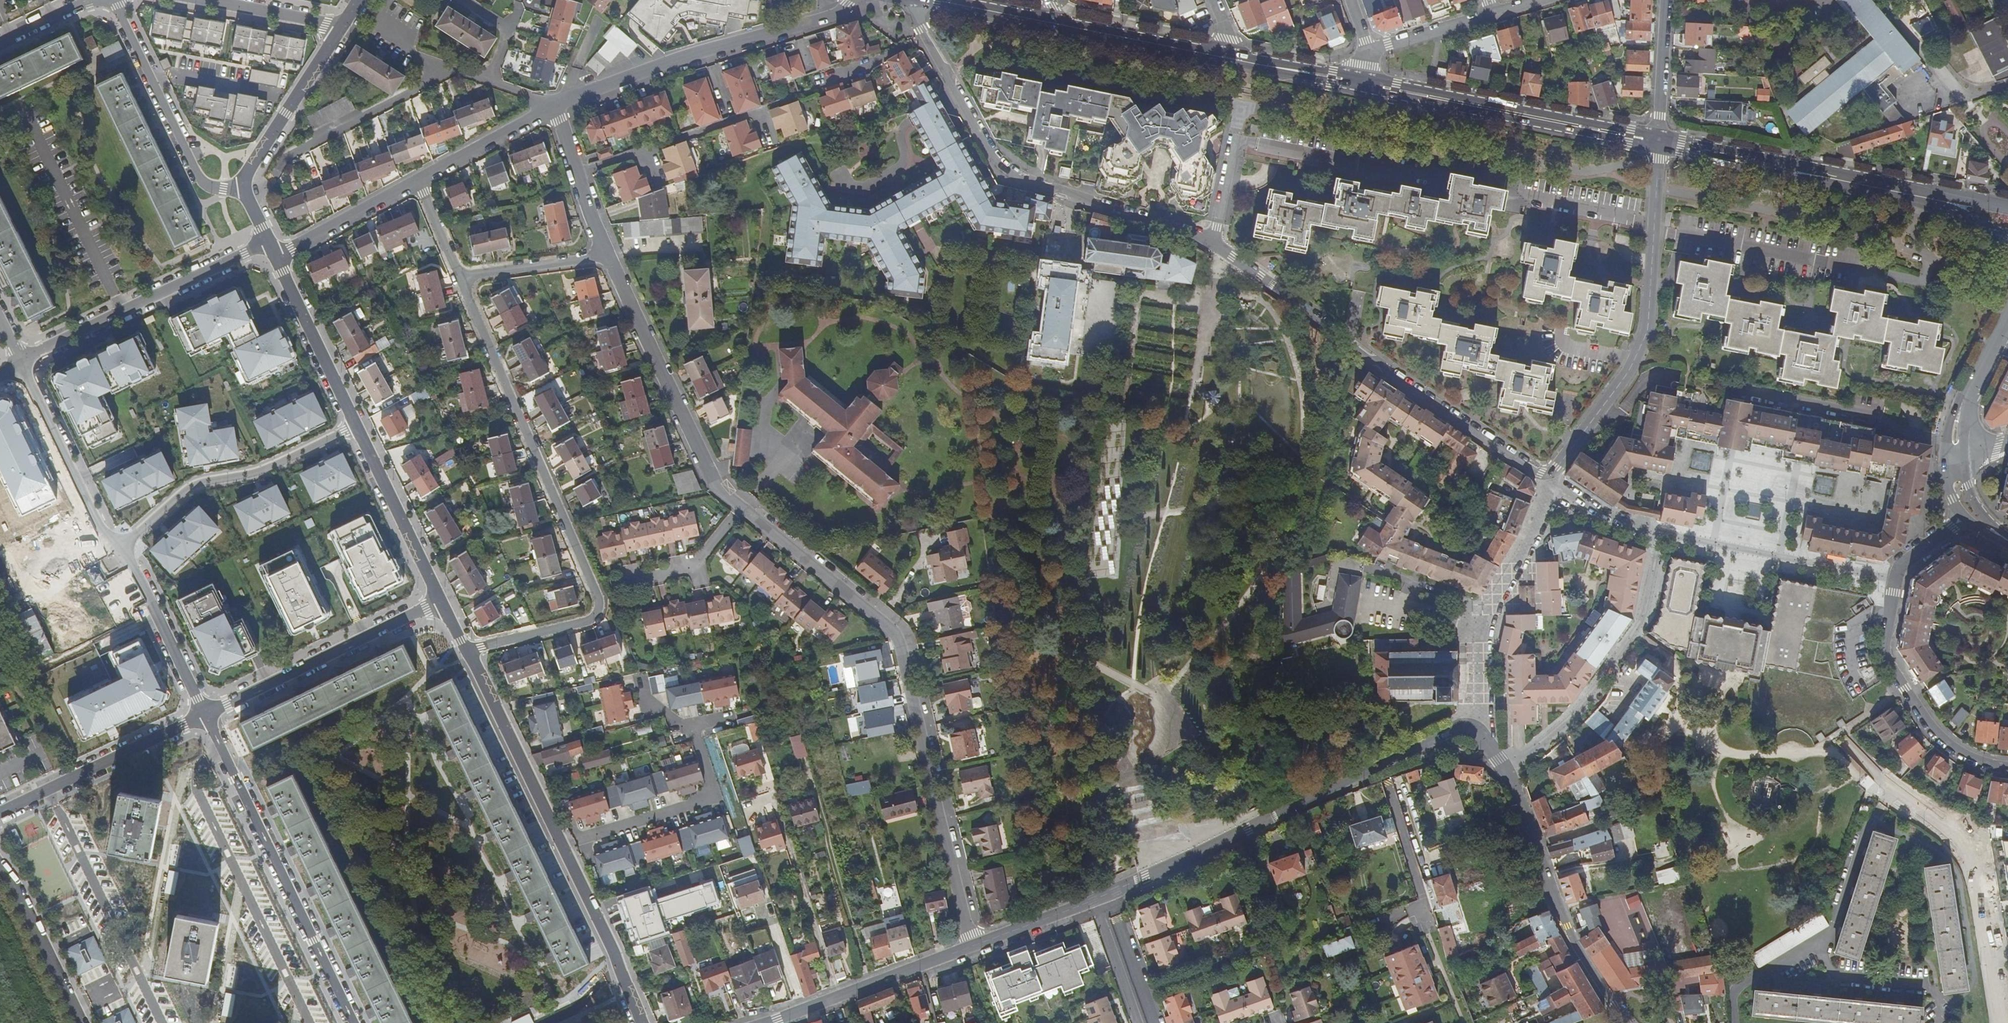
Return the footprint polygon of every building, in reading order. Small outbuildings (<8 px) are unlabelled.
[(572,16),(576,2),(568,0),(556,0),(551,18),(570,23),(572,16)] [(587,2),(593,7),(599,12),(605,5),(609,0),(588,0),(587,2)] [(625,15),(628,18),(634,23),(640,28),(640,29),(663,46),(676,31),(672,28),(679,19),(689,15),(707,19),(726,23),(728,17),(743,20),(744,16),(746,16),(749,0),(638,0),(625,15)] [(1121,14),(1124,1),(1118,0),(1116,0),(1113,12),(1121,14)] [(1178,9),(1175,0),(1151,0),(1154,8),(1174,11),(1178,9)] [(1180,16),(1183,14),(1185,18),(1194,14),(1192,11),(1197,9),(1193,0),(1175,0),(1178,9),(1180,16)] [(1267,21),(1260,5),(1259,0),(1254,0),(1239,6),(1248,28),(1267,21)] [(1260,5),(1267,21),(1271,32),(1281,28),(1282,31),(1294,27),(1288,11),(1284,0),(1272,0),(1260,5)] [(1396,7),(1390,9),(1389,8),(1383,10),(1379,0),(1376,0),(1363,4),(1374,33),(1380,37),(1404,30),(1397,10),(1396,7)] [(1396,7),(1397,10),(1399,9),(1404,22),(1420,17),(1423,24),(1428,23),(1420,0),(1394,0),(1396,7)] [(1429,5),(1432,14),(1451,7),(1448,0),(1427,0),(1428,1),(1429,5)] [(1619,21),(1621,14),(1617,0),(1614,0),(1608,1),(1614,21),(1619,21)] [(1650,22),(1651,0),(1643,0),(1630,0),(1629,21),(1630,22),(1633,22),(1650,22)] [(1893,105),(1897,101),(1886,87),(1919,59),(1914,53),(1914,52),(1871,0),(1842,0),(1874,39),(1830,75),(1825,69),(1832,64),(1825,56),(1798,78),(1805,86),(1812,81),(1817,86),(1790,109),(1791,112),(1794,117),(1798,121),(1804,129),(1810,133),(1814,129),(1822,123),(1827,119),(1863,89),(1883,112),(1893,105)] [(1963,19),(1954,0),(1945,0),(1955,23),(1963,19)] [(1614,22),(1614,21),(1608,1),(1601,4),(1596,5),(1589,7),(1590,12),(1595,27),(1614,22)] [(599,12),(602,14),(608,8),(605,5),(599,12)] [(1575,33),(1595,27),(1590,12),(1588,13),(1585,5),(1569,10),(1575,33)] [(1327,43),(1330,49),(1344,44),(1345,40),(1332,6),(1315,13),(1320,24),(1327,43)] [(469,19),(468,21),(449,9),(437,27),(484,58),(496,39),(473,25),(474,22),(469,19)] [(1529,19),(1543,15),(1542,10),(1528,14),(1529,19)] [(226,26),(194,19),(194,23),(186,21),(186,19),(155,13),(150,38),(182,44),(182,40),(190,42),(190,44),(222,50),(226,26)] [(1544,22),(1549,43),(1568,38),(1563,15),(1557,17),(1557,19),(1544,22)] [(1994,81),(2007,77),(2007,71),(2007,68),(2007,67),(2007,36),(1998,15),(1969,29),(1994,81)] [(570,23),(551,18),(545,39),(560,43),(564,45),(567,35),(570,23)] [(1956,30),(1966,25),(1963,19),(1955,23),(1954,24),(1956,30)] [(879,44),(869,47),(865,48),(863,45),(857,21),(835,28),(839,39),(836,40),(839,50),(842,49),(845,60),(860,56),(870,54),(877,53),(881,52),(879,44)] [(1596,33),(1616,28),(1615,26),(1614,22),(1595,27),(1596,33)] [(1633,22),(1630,22),(1630,23),(1627,23),(1626,39),(1649,40),(1650,24),(1633,23),(1633,22)] [(1706,24),(1687,23),(1686,41),(1693,42),(1692,45),(1705,46),(1706,24)] [(1311,49),(1327,43),(1320,24),(1304,30),(1311,49)] [(1503,50),(1523,44),(1518,26),(1498,32),(1503,50)] [(1742,37),(1752,37),(1748,27),(1742,26),(1742,37)] [(616,27),(605,39),(607,41),(608,42),(588,66),(596,73),(599,76),(620,52),(627,57),(637,45),(634,42),(616,27)] [(268,34),(237,28),(233,52),(263,58),(264,56),(271,57),(270,61),(301,67),(306,42),(275,36),(275,39),(267,38),(268,34)] [(1500,61),(1501,59),(1494,34),(1467,42),(1473,59),(1469,75),(1487,79),(1491,59),(1500,61)] [(82,62),(81,60),(69,35),(0,68),(0,101),(82,62)] [(91,37),(84,41),(90,53),(97,49),(91,37)] [(543,39),(537,58),(554,63),(557,55),(560,43),(545,39),(543,39)] [(831,65),(822,42),(810,46),(819,70),(831,65)] [(1600,46),(1602,52),(1610,50),(1610,49),(1609,44),(1600,46)] [(1525,45),(1502,51),(1504,57),(1527,52),(1525,45)] [(377,57),(375,60),(357,47),(345,65),(392,96),(404,78),(381,64),(383,61),(377,57)] [(1714,75),(1715,49),(1700,49),(1699,61),(1686,61),(1685,73),(1714,75)] [(904,93),(928,81),(914,57),(911,59),(909,56),(907,58),(903,52),(888,61),(890,68),(887,69),(889,77),(892,85),(894,85),(899,95),(904,93)] [(1649,53),(1627,52),(1626,70),(1647,71),(1649,53)] [(773,79),(791,73),(786,59),(783,53),(765,59),(772,78),(773,79)] [(786,59),(791,73),(793,79),(806,75),(798,54),(786,59)] [(550,77),(554,63),(537,58),(531,79),(548,84),(550,77)] [(1449,61),(1448,69),(1446,78),(1464,81),(1467,65),(1449,61)] [(732,95),(733,99),(735,105),(733,109),(735,114),(761,106),(756,93),(758,92),(756,85),(753,78),(751,79),(746,65),(721,73),(723,79),(727,80),(729,86),(732,95)] [(1437,76),(1446,78),(1448,69),(1439,67),(1437,76)] [(279,75),(251,71),(249,82),(277,87),(279,75)] [(1070,115),(1105,123),(1106,117),(1111,94),(1073,87),(1068,86),(1067,92),(1055,89),(1054,94),(1041,91),(1042,82),(1017,78),(1017,76),(1016,76),(1004,73),(1004,74),(995,72),(993,78),(980,75),(978,85),(984,87),(980,102),(996,105),(995,109),(1010,112),(1011,108),(1019,110),(1019,106),(1037,109),(1031,139),(1045,142),(1043,148),(1048,149),(1065,153),(1070,130),(1069,129),(1067,129),(1070,115)] [(1531,91),(1538,93),(1541,77),(1525,73),(1521,92),(1531,94),(1531,91)] [(845,90),(850,109),(851,112),(860,107),(859,105),(875,99),(871,84),(868,74),(861,77),(855,79),(856,81),(852,83),(853,87),(845,90)] [(122,75),(95,88),(173,251),(182,247),(187,244),(200,238),(191,218),(172,180),(153,139),(133,97),(122,75)] [(1677,98),(1697,99),(1698,77),(1678,76),(1677,98)] [(1641,97),(1642,78),(1623,77),(1622,95),(1641,97)] [(716,112),(713,106),(711,99),(709,93),(707,86),(709,83),(707,78),(683,86),(688,100),(685,100),(688,108),(690,114),(692,114),(696,124),(701,127),(706,125),(721,119),(719,113),(716,112)] [(1771,87),(1768,78),(1762,78),(1766,89),(1771,87)] [(936,209),(950,201),(949,199),(955,196),(958,197),(962,203),(959,204),(964,213),(967,212),(968,214),(976,229),(1015,235),(1030,237),(1033,218),(1050,220),(1051,211),(1024,200),(1023,203),(1004,200),(1004,202),(995,201),(946,114),(941,104),(937,98),(928,81),(904,93),(914,111),(909,113),(912,119),(917,128),(937,164),(939,162),(942,168),(941,172),(936,175),(934,173),(903,191),(892,197),(868,210),(834,206),(833,208),(828,207),(819,190),(821,189),(800,153),(772,168),(793,205),(794,204),(797,210),(795,212),(793,226),(790,226),(786,262),(821,266),(825,237),(828,238),(829,236),(837,236),(837,239),(868,243),(888,280),(887,294),(921,297),(924,273),(905,237),(902,238),(898,231),(899,227),(906,223),(907,226),(908,225),(918,219),(921,217),(936,209)] [(1611,81),(1592,87),(1598,108),(1608,105),(1610,110),(1621,112),(1611,81)] [(850,109),(845,90),(842,83),(834,86),(829,88),(830,91),(826,92),(827,96),(818,99),(824,119),(835,116),(834,114),(850,109)] [(1569,102),(1588,106),(1587,83),(1569,84),(1569,102)] [(265,113),(267,102),(186,87),(184,100),(196,102),(193,117),(203,118),(207,119),(205,126),(223,130),(225,130),(226,121),(234,122),(232,130),(251,133),(252,133),(256,113),(264,115),(265,113)] [(1770,91),(1760,90),(1759,100),(1770,101),(1770,91)] [(671,114),(664,92),(657,94),(646,98),(638,101),(630,104),(631,106),(621,109),(613,112),(604,115),(599,117),(593,119),(587,127),(592,144),(606,138),(612,136),(613,139),(617,141),(623,139),(630,136),(631,132),(630,129),(638,126),(646,124),(647,125),(650,127),(656,124),(663,122),(664,119),(664,118),(672,115),(671,114)] [(1073,160),(1071,169),(1069,179),(1089,183),(1096,185),(1095,190),(1097,194),(1105,196),(1110,192),(1120,194),(1125,202),(1126,203),(1128,201),(1129,200),(1132,201),(1135,199),(1137,193),(1147,186),(1162,189),(1168,200),(1167,205),(1169,208),(1174,209),(1175,210),(1186,213),(1188,212),(1189,213),(1196,214),(1205,208),(1206,200),(1205,200),(1211,195),(1212,192),(1210,188),(1211,181),(1209,177),(1215,173),(1208,163),(1205,162),(1202,158),(1203,155),(1200,150),(1202,140),(1202,139),(1206,136),(1207,133),(1206,131),(1217,123),(1212,114),(1207,117),(1203,112),(1189,109),(1184,113),(1182,109),(1174,114),(1173,118),(1163,116),(1164,112),(1158,105),(1141,116),(1129,98),(1122,96),(1111,94),(1106,117),(1105,123),(1105,125),(1103,134),(1079,129),(1077,141),(1073,160)] [(349,96),(308,118),(315,131),(356,109),(349,96)] [(455,118),(460,129),(465,127),(489,119),(495,116),(489,100),(453,113),(455,118)] [(779,124),(781,128),(784,127),(788,137),(810,127),(798,100),(770,111),(777,125),(779,124)] [(1749,104),(1706,101),(1705,119),(1708,120),(1708,123),(1748,125),(1749,104)] [(1892,124),(1905,120),(1893,105),(1883,112),(1892,124)] [(1894,127),(1837,145),(1838,155),(1837,156),(1857,160),(1855,153),(1916,132),(1915,129),(1917,128),(1915,121),(1920,120),(1922,125),(1928,123),(1926,116),(1907,122),(1894,127)] [(460,129),(455,118),(421,131),(422,136),(427,147),(433,144),(455,137),(462,134),(460,129)] [(756,133),(754,128),(751,129),(746,120),(724,128),(736,156),(764,146),(758,132),(756,133)] [(1932,122),(1928,144),(1937,145),(1936,150),(1953,154),(1955,141),(1951,140),(1953,126),(1932,122)] [(427,147),(422,136),(389,148),(391,153),(395,164),(401,162),(421,155),(428,152),(427,147)] [(674,177),(677,184),(686,181),(701,175),(686,141),(664,149),(667,159),(664,160),(666,165),(664,165),(670,179),(674,177)] [(525,151),(532,170),(550,163),(543,144),(534,148),(525,151)] [(601,161),(613,156),(610,149),(598,153),(601,161)] [(514,176),(532,170),(525,151),(518,154),(508,157),(514,176)] [(395,164),(391,153),(356,165),(358,171),(362,182),(367,180),(389,172),(397,169),(395,164)] [(939,170),(934,173),(936,175),(941,172),(942,168),(939,162),(937,164),(940,169),(939,170)] [(1969,166),(1958,164),(1955,178),(1987,184),(1989,173),(1987,173),(1988,165),(1970,162),(1969,166)] [(491,189),(509,182),(502,164),(495,167),(484,170),(491,189)] [(641,197),(653,192),(647,178),(645,179),(643,174),(640,176),(636,166),(614,175),(624,203),(641,197)] [(1059,177),(1069,179),(1071,169),(1061,167),(1059,177)] [(362,182),(358,171),(323,183),(324,186),(329,200),(335,197),(355,190),(364,187),(362,182)] [(1484,234),(1486,235),(1489,215),(1491,209),(1491,207),(1500,209),(1504,191),(1478,185),(1478,186),(1471,185),(1473,178),(1453,174),(1449,194),(1450,194),(1448,200),(1438,198),(1438,201),(1418,197),(1420,189),(1401,185),(1399,193),(1392,192),(1391,195),(1364,189),(1364,190),(1358,189),(1359,182),(1358,182),(1339,178),(1335,198),(1336,198),(1334,204),(1325,203),(1324,205),(1298,200),(1297,201),(1291,199),(1292,193),(1273,188),(1270,200),(1269,207),(1268,209),(1269,209),(1268,216),(1258,214),(1254,233),(1281,239),(1281,238),(1287,239),(1286,245),(1306,250),(1308,241),(1310,230),(1309,230),(1311,223),(1320,225),(1321,222),(1347,228),(1348,227),(1354,229),(1352,235),(1372,239),(1377,219),(1376,219),(1377,213),(1386,215),(1387,212),(1407,216),(1405,224),(1424,228),(1426,220),(1434,221),(1434,218),(1453,222),(1455,223),(1457,223),(1461,224),(1461,223),(1467,224),(1466,231),(1484,234)] [(678,193),(686,191),(686,181),(677,184),(678,193)] [(445,192),(453,210),(471,203),(463,184),(455,188),(445,192)] [(329,200),(324,186),(282,202),(289,220),(294,218),(323,207),(331,205),(329,200)] [(653,192),(641,197),(643,220),(667,218),(665,188),(653,192)] [(833,208),(834,206),(830,205),(821,189),(819,190),(828,207),(833,208)] [(1504,191),(1500,209),(1491,207),(1491,209),(1501,211),(1504,191)] [(1024,200),(1051,211),(1053,200),(1027,192),(1024,200)] [(1105,196),(1125,202),(1120,194),(1110,192),(1105,196)] [(956,199),(959,204),(962,203),(958,197),(955,196),(949,199),(950,201),(955,198),(956,199)] [(10,287),(15,297),(21,309),(27,321),(42,313),(53,308),(0,201),(0,267),(10,287)] [(547,227),(566,222),(562,202),(542,207),(547,227)] [(392,222),(400,240),(418,232),(411,214),(402,218),(392,222)] [(1161,267),(1164,264),(1162,263),(1163,257),(1163,256),(1163,255),(1158,250),(1159,249),(1157,248),(1156,249),(1150,247),(1152,237),(1146,237),(1135,236),(1135,235),(1130,235),(1128,244),(1120,243),(1120,241),(1118,241),(1118,242),(1111,241),(1114,221),(1114,220),(1095,214),(1092,224),(1096,225),(1090,237),(1088,237),(1088,240),(1087,239),(1087,242),(1087,243),(1085,259),(1084,260),(1084,262),(1089,263),(1088,271),(1095,272),(1096,271),(1098,271),(1099,272),(1123,276),(1124,276),(1124,277),(1125,277),(1129,277),(1130,277),(1141,278),(1140,279),(1146,279),(1147,269),(1153,270),(1154,271),(1156,270),(1156,269),(1161,266),(1161,267)] [(702,218),(623,224),(624,239),(703,233),(702,218)] [(383,247),(400,240),(392,222),(382,227),(375,230),(376,231),(369,235),(378,253),(379,255),(385,253),(383,247)] [(566,222),(547,227),(551,247),(571,242),(566,222)] [(902,238),(905,237),(900,229),(907,226),(906,223),(899,227),(898,231),(902,238)] [(487,234),(491,253),(510,248),(505,229),(487,234)] [(473,257),(491,253),(487,234),(469,238),(473,257)] [(360,261),(378,253),(369,235),(359,240),(352,244),(360,261)] [(1600,285),(1573,279),(1574,277),(1567,275),(1568,269),(1569,269),(1575,243),(1554,238),(1553,244),(1553,248),(1546,247),(1546,246),(1526,242),(1522,262),(1529,264),(1528,270),(1527,270),(1526,273),(1525,278),(1522,296),(1542,300),(1544,291),(1550,292),(1550,293),(1570,297),(1569,299),(1579,301),(1578,308),(1577,308),(1575,314),(1573,328),(1593,332),(1594,325),(1600,326),(1600,327),(1625,332),(1627,333),(1631,312),(1621,310),(1622,304),(1623,304),(1627,284),(1607,280),(1606,287),(1600,285)] [(323,260),(332,277),(349,269),(340,252),(332,256),(323,260)] [(1147,269),(1146,279),(1192,284),(1197,265),(1172,253),(1170,263),(1169,263),(1167,263),(1166,265),(1164,264),(1161,267),(1161,266),(1156,269),(1156,270),(1154,271),(1153,270),(1147,269)] [(315,285),(332,277),(323,260),(314,264),(306,268),(315,285)] [(1836,336),(1840,337),(1842,327),(1833,325),(1831,335),(1814,331),(1813,335),(1812,341),(1806,340),(1807,334),(1783,329),(1777,328),(1778,320),(1781,305),(1759,301),(1758,305),(1757,311),(1751,309),(1752,304),(1728,299),(1729,296),(1725,295),(1719,294),(1720,287),(1726,288),(1731,264),(1707,260),(1705,266),(1682,261),(1679,261),(1674,283),(1678,283),(1679,284),(1682,284),(1676,315),(1700,319),(1701,313),(1704,314),(1713,316),(1724,318),(1723,322),(1730,323),(1725,347),(1747,351),(1748,347),(1778,354),(1785,355),(1780,378),(1802,383),(1803,378),(1833,385),(1838,361),(1832,360),(1836,336)] [(1078,269),(1044,263),(1043,263),(1041,279),(1043,279),(1041,291),(1043,292),(1038,331),(1036,332),(1034,344),(1032,343),(1030,358),(1066,363),(1074,309),(1078,269)] [(713,324),(708,274),(701,274),(701,271),(692,272),(692,275),(685,276),(688,298),(685,298),(685,304),(688,304),(690,326),(697,325),(698,328),(706,328),(706,325),(713,324)] [(422,296),(441,291),(436,273),(417,278),(422,296)] [(579,302),(598,297),(593,279),(574,284),(579,302)] [(1523,365),(1497,360),(1497,356),(1488,354),(1489,348),(1490,348),(1494,328),(1473,324),(1472,331),(1466,329),(1439,323),(1440,319),(1431,317),(1432,311),(1433,311),(1437,291),(1417,287),(1415,294),(1409,293),(1409,292),(1383,287),(1379,307),(1388,309),(1387,315),(1386,315),(1383,330),(1382,335),(1402,339),(1404,332),(1410,333),(1410,334),(1436,339),(1435,343),(1445,345),(1444,352),(1443,351),(1439,371),(1459,375),(1461,369),(1467,370),(1467,371),(1493,376),(1493,379),(1493,380),(1502,382),(1502,384),(1501,388),(1500,388),(1496,408),(1516,412),(1517,406),(1524,407),(1550,413),(1554,393),(1545,391),(1546,385),(1547,385),(1550,365),(1531,361),(1529,367),(1523,366),(1523,365)] [(1917,320),(1916,324),(1915,329),(1909,328),(1910,322),(1887,318),(1880,316),(1884,293),(1864,290),(1863,294),(1862,300),(1855,299),(1857,293),(1833,288),(1829,311),(1836,312),(1834,319),(1855,323),(1853,335),(1882,341),(1889,342),(1885,365),(1905,369),(1906,365),(1912,366),(1936,370),(1940,348),(1933,346),(1935,338),(1935,336),(1936,332),(1937,324),(1917,320)] [(500,316),(517,307),(522,305),(515,291),(512,292),(510,289),(491,299),(500,316)] [(176,318),(171,321),(185,351),(224,333),(247,382),(291,361),(289,358),(293,357),(280,330),(276,332),(275,328),(259,336),(251,320),(244,306),(238,292),(234,293),(233,291),(181,316),(176,318)] [(441,291),(422,296),(416,297),(421,316),(445,309),(441,291)] [(598,297),(579,302),(583,320),(602,316),(598,297)] [(517,307),(500,316),(509,332),(525,324),(517,307)] [(344,342),(361,332),(352,315),(335,324),(344,342)] [(1852,339),(1853,335),(1855,323),(1834,319),(1834,322),(1833,325),(1842,327),(1840,337),(1848,338),(1852,339)] [(443,344),(462,340),(458,322),(439,326),(443,344)] [(602,352),(621,347),(615,327),(596,333),(602,352)] [(370,348),(373,347),(364,330),(361,332),(370,348)] [(361,332),(344,342),(357,365),(390,346),(387,339),(373,347),(370,348),(361,332)] [(154,372),(138,338),(117,348),(117,347),(108,351),(109,352),(87,362),(87,361),(78,365),(78,366),(60,375),(58,374),(55,384),(56,384),(65,402),(64,403),(68,412),(69,411),(88,449),(117,436),(100,399),(132,384),(132,385),(141,381),(140,380),(154,372)] [(521,366),(538,357),(529,339),(512,348),(521,366)] [(462,340),(443,344),(448,363),(467,359),(462,340)] [(621,347),(602,352),(608,371),(627,366),(621,347)] [(826,435),(814,449),(875,499),(873,503),(873,506),(876,509),(879,508),(899,485),(885,473),(853,446),(872,423),(882,411),(873,403),(876,399),(878,400),(890,399),(898,390),(897,377),(903,370),(894,362),(887,369),(875,370),(867,380),(868,392),(870,394),(867,398),(862,394),(859,395),(848,407),(846,411),(806,379),(805,377),(802,347),(779,349),(782,379),(788,379),(788,383),(778,396),(778,399),(782,401),(785,401),(788,398),(829,431),(826,435)] [(684,365),(693,382),(710,374),(702,356),(684,365)] [(538,357),(521,366),(531,384),(547,375),(538,357)] [(357,374),(367,390),(384,381),(374,364),(357,374)] [(464,393),(483,388),(479,370),(460,374),(464,393)] [(710,374),(693,382),(701,399),(724,388),(716,371),(710,374)] [(1411,487),(1412,484),(1388,468),(1387,467),(1385,466),(1380,462),(1381,459),(1381,456),(1382,454),(1382,453),(1383,446),(1388,440),(1379,434),(1383,427),(1385,424),(1389,418),(1391,419),(1402,426),(1403,425),(1406,428),(1409,429),(1412,431),(1411,432),(1436,449),(1438,447),(1451,427),(1426,410),(1425,411),(1419,408),(1416,406),(1417,405),(1405,397),(1406,396),(1382,379),(1381,380),(1369,372),(1369,373),(1355,394),(1367,403),(1357,419),(1366,425),(1359,435),(1350,474),(1397,506),(1411,487)] [(846,411),(848,407),(809,375),(806,379),(846,411)] [(1986,419),(1989,424),(1993,428),(2007,424),(2007,375),(1986,419)] [(626,401),(644,396),(639,378),(621,383),(626,401)] [(384,381),(367,390),(377,407),(394,397),(384,381)] [(1791,412),(1726,399),(1678,389),(1676,389),(1677,388),(1678,387),(1678,386),(1678,384),(1677,383),(1676,382),(1674,382),(1673,382),(1672,383),(1671,384),(1671,386),(1671,387),(1672,388),(1657,385),(1655,393),(1650,392),(1648,403),(1639,401),(1634,423),(1631,439),(1619,436),(1600,465),(1623,480),(1630,470),(1633,466),(1641,468),(1641,466),(1650,467),(1650,470),(1662,472),(1670,430),(1744,444),(1746,436),(1785,444),(1791,412)] [(483,388),(464,393),(459,394),(463,412),(488,407),(483,388)] [(543,416),(560,407),(550,390),(534,399),(543,416)] [(1216,393),(1210,393),(1209,392),(1208,392),(1206,393),(1205,394),(1205,395),(1205,397),(1206,399),(1208,399),(1212,404),(1218,404),(1220,397),(1216,393)] [(24,513),(56,498),(12,408),(15,404),(13,398),(4,395),(0,398),(0,464),(24,513)] [(644,396),(626,401),(631,420),(649,415),(644,396)] [(265,419),(255,424),(267,448),(273,445),(275,449),(292,441),(290,437),(296,435),(298,438),(315,429),(314,426),(323,421),(311,397),(304,400),(302,397),(286,405),(288,408),(282,411),(280,408),(264,415),(265,419)] [(722,397),(704,406),(712,424),(730,415),(722,397)] [(816,426),(826,435),(829,431),(788,398),(785,401),(809,421),(808,423),(814,428),(816,426)] [(205,407),(178,411),(180,425),(177,426),(181,451),(188,450),(190,464),(206,462),(207,466),(225,463),(225,459),(236,457),(231,430),(224,431),(223,428),(209,430),(205,407)] [(560,407),(543,416),(552,432),(568,423),(560,407)] [(398,411),(381,421),(390,438),(407,429),(398,411)] [(1797,413),(1791,412),(1785,444),(1746,436),(1744,444),(1670,430),(1662,472),(1670,474),(1671,470),(1677,438),(1682,439),(1726,447),(1750,452),(1752,445),(1760,446),(1784,451),(1783,458),(1861,474),(1863,467),(1789,453),(1795,423),(1799,424),(1800,419),(1796,418),(1797,413)] [(1789,453),(1863,467),(1869,468),(1876,434),(1877,429),(1797,413),(1796,418),(1800,419),(1799,424),(1795,423),(1789,453)] [(885,473),(889,469),(904,450),(872,423),(853,446),(885,473)] [(649,452),(668,446),(662,427),(643,432),(649,452)] [(1469,439),(1451,427),(1438,447),(1440,449),(1444,443),(1455,450),(1438,475),(1423,468),(1418,476),(1439,484),(1469,439)] [(733,460),(732,465),(733,465),(743,467),(748,467),(752,430),(751,430),(737,428),(733,460)] [(1896,438),(1876,434),(1869,468),(1863,467),(1861,474),(1894,480),(1888,509),(1911,513),(1919,514),(1933,445),(1931,444),(1896,438)] [(493,458),(511,453),(507,435),(488,439),(493,458)] [(564,464),(580,455),(571,438),(554,447),(564,464)] [(668,446),(649,452),(655,471),(673,466),(668,446)] [(442,463),(458,453),(454,447),(438,457),(442,463)] [(812,453),(873,503),(875,499),(814,449),(812,453)] [(342,451),(298,472),(312,503),(357,482),(342,451)] [(511,453),(493,458),(497,476),(516,472),(511,453)] [(1433,453),(1426,463),(1432,467),(1438,458),(1433,453)] [(1582,453),(1577,460),(1580,463),(1585,455),(1582,453)] [(413,483),(429,473),(418,454),(402,465),(413,483)] [(167,486),(165,482),(171,479),(160,455),(149,460),(147,457),(132,464),(134,467),(128,470),(126,467),(111,474),(112,477),(104,481),(115,506),(125,502),(127,505),(167,486)] [(580,455),(564,464),(573,481),(590,471),(580,455)] [(1580,463),(1577,460),(1566,476),(1614,508),(1621,499),(1630,485),(1623,480),(1600,465),(1585,455),(1580,463)] [(1497,475),(1506,480),(1520,490),(1519,492),(1533,498),(1535,493),(1531,481),(1504,463),(1497,475)] [(1999,510),(2007,514),(2007,470),(1999,510)] [(429,473),(413,483),(423,499),(439,489),(429,473)] [(678,496),(700,492),(692,473),(672,477),(678,496)] [(600,498),(590,480),(572,489),(583,508),(600,498)] [(1504,482),(1519,492),(1520,490),(1506,480),(1504,482)] [(277,484),(233,504),(246,534),(290,513),(277,484)] [(514,508),(533,503),(528,484),(509,490),(514,508)] [(1482,596),(1499,567),(1476,555),(1470,565),(1461,562),(1459,562),(1447,558),(1446,556),(1420,546),(1419,544),(1403,538),(1405,535),(1408,536),(1412,526),(1411,525),(1414,521),(1415,521),(1424,508),(1425,508),(1430,500),(1411,487),(1397,506),(1386,523),(1387,524),(1397,531),(1392,538),(1391,537),(1378,557),(1379,558),(1396,565),(1396,566),(1405,570),(1407,569),(1413,571),(1414,571),(1428,576),(1427,577),(1429,578),(1447,586),(1447,585),(1469,593),(1470,593),(1472,592),(1480,595),(1482,596)] [(1491,523),(1492,524),(1500,504),(1512,509),(1515,502),(1491,492),(1481,515),(1483,517),(1491,523)] [(1692,494),(1690,499),(1666,494),(1662,512),(1660,522),(1686,528),(1692,529),(1695,519),(1701,520),(1706,497),(1692,494)] [(1502,532),(1517,537),(1521,531),(1530,506),(1516,500),(1515,502),(1512,509),(1500,504),(1492,524),(1502,532)] [(533,503),(514,508),(519,528),(538,523),(533,503)] [(436,530),(452,520),(442,504),(426,514),(436,530)] [(153,544),(156,547),(151,552),(169,572),(179,563),(181,566),(193,555),(191,552),(195,547),(198,550),(211,538),(208,536),(215,529),(196,509),(189,516),(186,513),(153,544)] [(1885,526),(1907,531),(1910,521),(1911,513),(1888,509),(1886,517),(1885,526)] [(669,521),(673,541),(697,536),(692,514),(686,515),(679,517),(668,519),(669,521)] [(397,581),(364,515),(328,532),(361,598),(397,581)] [(1907,531),(1885,526),(1883,532),(1879,535),(1821,524),(1822,519),(1808,516),(1802,538),(1812,540),(1810,551),(1846,558),(1847,554),(1883,561),(1885,560),(1905,545),(1907,531)] [(1488,528),(1491,523),(1483,517),(1479,522),(1488,528)] [(452,520),(436,530),(446,547),(462,537),(452,520)] [(674,542),(673,541),(669,521),(658,523),(651,524),(645,525),(650,548),(674,542)] [(1476,555),(1499,567),(1517,537),(1502,532),(1492,524),(1491,523),(1488,528),(1497,534),(1486,554),(1464,542),(1463,544),(1459,542),(1457,546),(1476,555)] [(1378,558),(1379,558),(1378,557),(1391,537),(1392,538),(1397,531),(1387,524),(1380,535),(1369,529),(1359,545),(1378,557),(1378,558)] [(625,553),(650,548),(645,525),(637,526),(630,528),(620,530),(620,534),(625,553)] [(1575,559),(1574,557),(1582,531),(1569,533),(1550,536),(1551,540),(1548,543),(1550,549),(1552,550),(1553,554),(1556,554),(1560,553),(1562,561),(1569,560),(1575,559)] [(1574,557),(1588,561),(1596,536),(1582,531),(1574,557)] [(937,556),(928,558),(931,567),(932,567),(936,586),(945,583),(946,585),(956,583),(953,572),(960,571),(959,570),(958,566),(965,564),(967,564),(963,547),(967,546),(963,532),(947,535),(951,549),(948,550),(948,553),(942,554),(937,556)] [(625,556),(625,553),(620,534),(610,536),(602,537),(596,538),(601,561),(625,556)] [(537,560),(556,555),(550,536),(531,541),(537,560)] [(1611,590),(1607,608),(1558,675),(1548,675),(1549,704),(1571,703),(1572,703),(1574,701),(1570,698),(1574,692),(1575,694),(1582,685),(1585,686),(1602,662),(1600,660),(1603,655),(1602,654),(1606,649),(1607,650),(1618,636),(1620,638),(1633,620),(1635,611),(1636,605),(1646,552),(1596,536),(1588,561),(1589,563),(1595,565),(1611,570),(1614,571),(1613,576),(1610,576),(1607,590),(1611,590)] [(479,539),(467,546),(471,552),(483,545),(479,539)] [(741,574),(756,557),(747,550),(741,545),(736,541),(721,559),(740,575),(741,574)] [(324,611),(292,545),(256,562),(288,628),(324,611)] [(2005,563),(2002,567),(1957,545),(1912,579),(1904,619),(1908,619),(1907,623),(1907,626),(1903,625),(1898,650),(1920,683),(1923,681),(1931,675),(1935,673),(1937,671),(1943,667),(1932,652),(1927,644),(1930,630),(1926,630),(1927,626),(1927,623),(1931,624),(1943,626),(1944,621),(1946,615),(1949,610),(1951,608),(1954,605),(1958,601),(1960,604),(1961,607),(1967,604),(1972,603),(1977,603),(1981,603),(1985,604),(1991,593),(1994,588),(2007,595),(2007,564),(2005,563)] [(459,580),(476,570),(471,562),(466,552),(462,555),(455,558),(449,562),(459,580)] [(741,574),(757,587),(773,567),(767,563),(764,560),(765,558),(759,553),(756,557),(741,574)] [(556,555),(537,560),(542,580),(561,575),(556,555)] [(883,598),(894,584),(888,580),(892,575),(869,556),(856,572),(873,586),(875,584),(880,588),(877,593),(883,598)] [(1281,626),(1281,647),(1335,632),(1335,634),(1337,637),(1339,638),(1342,639),(1346,639),(1348,638),(1351,637),(1353,635),(1354,631),(1354,627),(1353,625),(1350,622),(1348,621),(1345,620),(1346,614),(1356,616),(1365,561),(1351,556),(1331,561),(1324,600),(1316,604),(1319,615),(1303,620),(1300,570),(1291,573),(1285,574),(1288,624),(1281,626)] [(1817,586),(1815,586),(1815,585),(1780,579),(1772,616),(1769,631),(1766,630),(1761,629),(1762,627),(1760,625),(1758,624),(1748,622),(1725,618),(1724,618),(1707,614),(1704,616),(1704,618),(1696,617),(1699,603),(1703,583),(1707,564),(1671,557),(1670,562),(1668,574),(1667,579),(1664,592),(1659,619),(1649,634),(1663,643),(1671,648),(1687,652),(1686,657),(1696,659),(1695,661),(1697,664),(1699,664),(1715,667),(1736,671),(1750,674),(1753,672),(1753,670),(1762,672),(1760,681),(1749,679),(1743,715),(1774,738),(1777,735),(1781,732),(1785,730),(1790,729),(1794,729),(1800,730),(1804,732),(1808,734),(1810,737),(1813,741),(1814,743),(1815,746),(1820,742),(1824,740),(1826,739),(1827,738),(1833,734),(1835,733),(1840,730),(1840,729),(1842,728),(1847,725),(1865,713),(1867,703),(1861,694),(1881,681),(1877,675),(1873,669),(1871,662),(1869,655),(1868,650),(1868,645),(1868,639),(1869,634),(1870,629),(1873,614),(1874,606),(1872,603),(1869,598),(1868,596),(1819,587),(1817,586)] [(1520,648),(1522,639),(1519,638),(1521,630),(1523,633),(1525,631),(1526,630),(1543,630),(1543,616),(1559,615),(1561,615),(1560,591),(1558,591),(1558,572),(1557,562),(1555,562),(1537,562),(1537,592),(1542,592),(1543,614),(1507,616),(1507,627),(1505,626),(1499,652),(1506,654),(1507,705),(1512,704),(1512,713),(1512,725),(1519,725),(1536,725),(1536,724),(1541,724),(1541,704),(1540,675),(1536,675),(1535,654),(1516,655),(1517,647),(1520,648)] [(775,603),(788,588),(791,584),(783,576),(777,571),(773,567),(757,587),(775,603)] [(476,570),(459,580),(469,598),(487,588),(476,570)] [(212,582),(177,599),(191,629),(210,667),(208,671),(219,675),(221,670),(249,659),(255,656),(259,654),(242,618),(234,621),(229,611),(227,612),(222,602),(224,601),(219,590),(216,591),(212,582)] [(1521,587),(1521,611),(1534,611),(1533,587),(1521,587)] [(548,594),(553,612),(577,606),(573,588),(548,594)] [(773,605),(792,621),(806,603),(802,599),(796,594),(788,588),(775,603),(773,605)] [(1585,605),(1589,599),(1585,596),(1581,602),(1585,605)] [(704,604),(708,626),(733,621),(728,599),(722,600),(714,602),(704,604)] [(689,630),(708,626),(704,604),(702,600),(694,601),(695,604),(690,605),(684,606),(688,626),(689,630)] [(807,633),(812,628),(825,612),(819,607),(817,610),(814,607),(808,602),(806,603),(792,621),(807,633)] [(489,603),(472,613),(482,630),(499,620),(489,603)] [(664,631),(688,626),(684,606),(683,603),(676,605),(669,606),(659,608),(664,631)] [(959,606),(935,611),(937,620),(940,620),(942,633),(964,628),(959,606)] [(33,607),(20,613),(42,657),(55,651),(33,607)] [(665,635),(664,631),(659,608),(650,610),(651,613),(647,614),(640,615),(645,639),(665,635)] [(825,612),(812,628),(832,644),(847,626),(841,622),(835,617),(827,610),(825,612)] [(966,642),(970,641),(976,640),(975,633),(964,635),(966,642)] [(946,661),(944,661),(941,662),(944,674),(972,669),(968,653),(972,653),(970,641),(966,642),(964,635),(939,640),(941,648),(944,648),(945,656),(946,661)] [(597,642),(604,659),(621,653),(615,636),(597,642)] [(1600,660),(1602,662),(1620,638),(1618,636),(1607,650),(1606,649),(1602,654),(1603,655),(1600,660)] [(1378,703),(1388,703),(1387,653),(1436,652),(1436,639),(1419,640),(1411,640),(1368,640),(1369,653),(1369,654),(1369,669),(1376,669),(1376,682),(1377,682),(1378,703)] [(585,666),(604,659),(597,642),(579,648),(585,666)] [(436,656),(431,645),(424,648),(428,658),(429,659),(436,656)] [(878,645),(840,653),(842,667),(852,665),(855,680),(877,676),(874,659),(880,658),(878,645)] [(577,664),(571,646),(552,652),(558,670),(577,664)] [(239,725),(252,752),(413,673),(401,647),(384,655),(382,648),(378,650),(375,652),(378,658),(344,675),(343,667),(338,670),(334,672),(337,678),(303,694),(302,687),(297,690),(294,692),(296,697),(262,714),(260,708),(252,712),(255,717),(239,725)] [(145,652),(117,665),(124,677),(73,702),(89,735),(163,702),(166,691),(145,652)] [(1436,653),(1436,652),(1387,653),(1388,703),(1388,705),(1390,705),(1390,703),(1394,703),(1394,708),(1396,708),(1396,703),(1408,702),(1408,705),(1410,705),(1410,702),(1421,702),(1421,704),(1423,705),(1423,702),(1434,702),(1434,705),(1438,705),(1438,702),(1448,702),(1448,706),(1451,706),(1451,702),(1458,702),(1458,653),(1458,652),(1455,652),(1455,653),(1447,653),(1447,652),(1446,652),(1446,653),(1436,653)] [(519,659),(525,678),(543,672),(537,653),(519,659)] [(508,684),(525,678),(519,659),(501,665),(508,684)] [(1611,740),(1617,749),(1642,715),(1647,719),(1667,692),(1667,691),(1674,681),(1655,668),(1645,661),(1637,671),(1650,681),(1613,731),(1606,741),(1608,743),(1611,740)] [(698,682),(703,703),(713,701),(715,708),(730,705),(728,698),(739,695),(735,677),(735,674),(698,682)] [(666,693),(666,689),(663,675),(648,679),(651,696),(666,693)] [(1545,704),(1549,704),(1548,675),(1544,675),(1540,675),(1541,704),(1545,704)] [(1931,675),(1923,681),(1926,685),(1929,690),(1937,684),(1931,675)] [(451,680),(425,692),(434,710),(426,714),(430,721),(433,719),(437,716),(453,750),(445,754),(449,761),(453,759),(456,756),(472,789),(464,793),(468,801),(472,798),(475,796),(492,830),(484,834),(488,842),(492,840),(495,836),(511,870),(504,874),(504,875),(508,883),(511,881),(515,877),(516,879),(531,910),(523,914),(524,915),(527,922),(530,921),(534,917),(535,920),(550,950),(542,954),(546,962),(550,960),(553,957),(555,960),(563,976),(589,963),(451,680)] [(1937,685),(1929,690),(1939,705),(1954,695),(1944,680),(1937,685)] [(883,681),(856,686),(862,711),(888,706),(883,681)] [(703,703),(698,682),(666,689),(666,693),(670,710),(703,703)] [(584,685),(576,686),(577,694),(593,691),(591,683),(584,685)] [(967,683),(942,688),(945,700),(946,700),(950,716),(971,712),(969,702),(971,701),(967,683)] [(629,694),(623,695),(620,685),(599,689),(606,725),(628,720),(626,710),(633,709),(629,694)] [(1570,698),(1574,701),(1585,686),(1582,685),(1575,694),(1574,692),(1570,698)] [(565,745),(552,691),(532,696),(529,696),(533,716),(527,717),(530,733),(537,731),(542,752),(565,745)] [(890,706),(888,706),(862,711),(867,736),(895,731),(890,706)] [(1951,722),(1958,727),(1969,714),(1961,708),(1951,722)] [(1889,710),(1871,722),(1884,741),(1904,728),(1897,717),(1895,719),(1889,710)] [(0,712),(0,752),(16,745),(0,712)] [(1606,741),(1613,731),(1595,712),(1593,714),(1586,722),(1606,741)] [(741,727),(756,723),(753,715),(739,719),(741,727)] [(1998,725),(1978,723),(1976,742),(1996,745),(1998,725)] [(588,739),(603,734),(601,727),(586,732),(588,739)] [(1999,749),(2007,750),(2007,730),(2001,729),(1999,749)] [(973,731),(951,736),(956,762),(979,757),(973,731)] [(1923,751),(1911,735),(1895,748),(1908,763),(1923,751)] [(806,755),(800,736),(790,739),(796,759),(806,755)] [(535,754),(541,766),(557,761),(558,766),(576,760),(574,754),(585,751),(582,740),(565,745),(542,752),(535,754)] [(1591,785),(1597,794),(1604,789),(1593,772),(1623,757),(1617,749),(1611,740),(1608,743),(1606,741),(1574,759),(1585,776),(1591,785)] [(731,751),(732,756),(739,778),(748,775),(748,773),(754,771),(756,776),(764,773),(757,751),(749,754),(747,748),(743,745),(733,748),(731,751)] [(586,770),(613,763),(610,751),(583,758),(586,770)] [(1930,751),(1916,765),(1939,783),(1941,779),(1943,781),(1950,773),(1947,772),(1949,769),(1942,763),(1943,762),(1930,751)] [(1585,776),(1574,759),(1550,772),(1560,790),(1585,776)] [(663,772),(669,793),(678,790),(680,797),(691,794),(694,793),(692,785),(703,782),(697,761),(681,766),(663,772)] [(1456,765),(1454,778),(1481,782),(1481,780),(1484,781),(1485,770),(1482,768),(1458,765),(1456,765)] [(993,797),(987,768),(959,774),(963,796),(979,793),(980,800),(993,797)] [(1406,774),(1409,783),(1420,780),(1417,770),(1406,774)] [(649,776),(656,797),(669,793),(663,772),(649,776)] [(1973,777),(1965,774),(1959,792),(1975,798),(1976,794),(1979,795),(1982,786),(1980,785),(1981,782),(1972,778),(1973,777)] [(325,929),(327,934),(329,937),(336,934),(338,938),(352,967),(345,970),(347,974),(349,978),(356,975),(357,978),(371,1007),(365,1010),(367,1015),(369,1018),(375,1015),(379,1022),(412,1022),(293,776),(266,789),(273,804),(267,807),(269,812),(271,816),(277,813),(293,844),(286,848),(289,853),(290,856),(297,853),(298,856),(301,863),(312,886),(306,888),(309,893),(310,896),(316,893),(332,926),(325,929)] [(615,786),(621,807),(630,804),(632,811),(647,807),(645,800),(656,797),(649,776),(615,786)] [(1434,809),(1461,800),(1454,779),(1439,784),(1440,787),(1427,791),(1434,809)] [(869,794),(872,794),(869,781),(845,785),(848,794),(868,789),(869,794)] [(1988,797),(1998,798),(1997,802),(2007,804),(2007,786),(1991,783),(1988,797)] [(1598,796),(1597,794),(1591,785),(1588,787),(1594,797),(1598,796)] [(603,790),(609,811),(621,807),(615,786),(603,790)] [(609,811),(603,790),(566,801),(573,822),(583,819),(585,825),(599,821),(597,814),(609,811)] [(880,800),(887,824),(919,815),(912,791),(880,800)] [(120,795),(108,854),(150,862),(161,803),(120,795)] [(1580,805),(1560,812),(1551,816),(1547,808),(1543,798),(1532,804),(1546,840),(1555,834),(1568,829),(1588,822),(1583,811),(1603,804),(1598,796),(1594,797),(1591,799),(1580,803),(1580,805)] [(789,807),(799,804),(797,798),(787,800),(789,807)] [(799,804),(789,807),(794,827),(819,820),(814,800),(799,804)] [(1551,816),(1560,812),(1556,804),(1547,808),(1551,816)] [(1862,806),(1858,817),(1866,820),(1870,808),(1862,806)] [(687,826),(694,847),(709,842),(728,836),(722,815),(712,819),(709,812),(699,815),(695,817),(697,823),(687,826)] [(1397,833),(1400,832),(1394,814),(1391,815),(1397,833)] [(1386,836),(1397,833),(1391,815),(1380,819),(1380,818),(1351,827),(1357,846),(1386,837),(1386,836)] [(776,851),(786,847),(777,821),(768,824),(769,825),(763,827),(762,825),(754,828),(761,849),(774,844),(776,851)] [(694,847),(687,826),(675,830),(682,851),(694,847)] [(682,851),(675,830),(664,834),(662,827),(647,832),(649,838),(640,841),(647,862),(682,851)] [(1002,854),(996,827),(971,832),(974,843),(979,842),(981,848),(982,848),(984,858),(1002,854)] [(1599,843),(1610,840),(1611,840),(1605,829),(1605,828),(1570,840),(1573,851),(1599,843)] [(1835,952),(1857,959),(1895,841),(1873,833),(1835,952)] [(743,857),(755,853),(755,852),(750,838),(738,842),(743,857)] [(1550,858),(1573,851),(1570,840),(1549,846),(1546,848),(1550,858)] [(1615,861),(1610,840),(1599,843),(1604,862),(1615,861)] [(636,866),(629,845),(619,848),(617,841),(600,847),(602,853),(593,856),(599,875),(600,878),(636,866)] [(647,862),(640,841),(629,845),(636,866),(647,862)] [(1307,857),(1313,855),(1310,849),(1305,851),(1307,857)] [(1297,853),(1269,864),(1276,884),(1304,874),(1297,853)] [(1937,950),(1944,992),(1966,989),(1949,875),(1947,866),(1925,869),(1929,893),(1929,896),(1930,899),(1933,919),(1937,950)] [(988,888),(986,888),(985,888),(988,901),(990,901),(992,912),(1011,908),(1009,897),(1008,897),(1002,868),(985,872),(986,880),(988,888)] [(1566,904),(1585,898),(1575,873),(1557,879),(1566,904)] [(755,874),(731,882),(739,907),(764,899),(755,874)] [(1424,885),(1431,909),(1458,901),(1449,874),(1423,882),(1424,885)] [(872,902),(878,901),(872,880),(866,881),(872,902)] [(944,891),(922,894),(926,910),(947,907),(944,891)] [(1627,898),(1631,908),(1643,903),(1639,893),(1627,898)] [(1214,913),(1220,932),(1232,928),(1231,926),(1237,923),(1238,926),(1246,923),(1236,895),(1220,901),(1223,910),(1214,913)] [(1138,910),(1143,922),(1145,921),(1147,926),(1144,927),(1140,928),(1143,938),(1167,930),(1165,923),(1160,909),(1157,903),(1138,910)] [(1701,977),(1714,975),(1712,957),(1625,971),(1597,929),(1599,927),(1596,916),(1599,915),(1595,905),(1592,906),(1591,904),(1582,907),(1582,909),(1578,911),(1581,922),(1584,920),(1586,927),(1575,930),(1579,940),(1614,991),(1623,989),(1644,986),(1665,983),(1667,982),(1698,977),(1701,977)] [(1333,920),(1336,919),(1331,905),(1328,906),(1333,920)] [(1220,932),(1214,913),(1204,916),(1200,908),(1185,914),(1190,928),(1195,942),(1203,939),(1202,936),(1209,933),(1210,936),(1220,932)] [(1559,934),(1560,934),(1550,911),(1528,920),(1536,937),(1513,947),(1518,958),(1536,950),(1545,946),(1545,945),(1543,941),(1545,940),(1547,939),(1559,934)] [(1750,955),(1758,969),(1828,927),(1820,913),(1791,931),(1750,955)] [(884,923),(892,952),(911,946),(902,915),(883,921),(884,923)] [(177,917),(166,977),(180,980),(183,980),(190,982),(200,984),(207,985),(218,925),(177,917)] [(892,953),(892,952),(884,923),(864,929),(867,940),(870,939),(876,958),(892,953)] [(1090,965),(1078,926),(1075,927),(1007,953),(1011,963),(985,973),(992,992),(988,993),(998,1017),(1015,1011),(1012,1004),(1058,986),(1060,992),(1080,985),(1075,971),(1090,965)] [(1706,933),(1714,955),(1721,952),(1716,941),(1712,930),(1706,933)] [(682,966),(695,962),(684,931),(671,935),(682,966)] [(823,936),(829,955),(846,949),(843,940),(840,941),(837,932),(823,936)] [(1447,932),(1439,934),(1448,965),(1456,961),(1447,932)] [(1557,954),(1567,947),(1560,934),(1559,934),(1547,939),(1557,954)] [(1149,954),(1153,952),(1156,951),(1158,956),(1155,957),(1160,969),(1179,962),(1176,955),(1172,942),(1169,936),(1145,944),(1149,954)] [(1350,936),(1343,938),(1335,941),(1323,946),(1327,958),(1355,948),(1350,936)] [(67,950),(79,974),(105,962),(93,937),(67,950)] [(639,946),(631,948),(634,956),(642,954),(639,946)] [(1398,954),(1388,959),(1392,970),(1402,995),(1410,1013),(1441,1000),(1427,966),(1419,946),(1398,954)] [(1576,962),(1567,947),(1557,954),(1549,960),(1556,973),(1576,962)] [(666,948),(651,953),(654,963),(652,964),(655,974),(673,967),(666,948)] [(763,986),(784,979),(775,951),(752,958),(755,967),(763,986)] [(816,992),(811,978),(810,973),(802,951),(790,955),(804,997),(816,992)] [(830,960),(834,974),(844,971),(840,957),(830,960)] [(1577,964),(1577,962),(1576,962),(1556,973),(1549,960),(1528,970),(1537,992),(1538,993),(1549,1011),(1572,998),(1579,1011),(1552,1022),(1574,1022),(1602,1011),(1604,1010),(1605,1010),(1577,964)] [(731,980),(730,978),(724,963),(699,972),(707,993),(717,989),(715,986),(731,980)] [(765,993),(763,986),(755,967),(730,978),(731,980),(738,1001),(751,996),(751,998),(765,993)] [(1721,974),(1714,975),(1701,977),(1702,981),(1710,980),(1713,995),(1724,994),(1721,974)] [(1504,982),(1501,975),(1480,984),(1491,1007),(1515,995),(1508,980),(1504,982)] [(1240,998),(1247,1017),(1258,1013),(1257,1010),(1263,1008),(1264,1011),(1273,1007),(1263,979),(1247,985),(1250,994),(1240,998)] [(909,996),(917,993),(914,981),(906,984),(909,996)] [(951,986),(946,987),(952,1009),(957,1008),(956,1007),(971,1003),(965,981),(951,985),(951,986)] [(942,1012),(952,1009),(946,987),(936,990),(942,1012)] [(858,1002),(864,1022),(873,1022),(870,1010),(897,1000),(893,988),(858,1002)] [(1227,992),(1211,998),(1216,1010),(1220,1022),(1230,1022),(1229,1021),(1235,1018),(1236,1021),(1247,1017),(1240,998),(1237,988),(1227,992)] [(1317,1014),(1315,1007),(1311,994),(1308,988),(1289,994),(1293,1006),(1296,1006),(1297,1010),(1295,1011),(1291,1012),(1294,1022),(1298,1021),(1317,1014)] [(682,989),(661,996),(669,1021),(690,1014),(682,989)] [(1703,1013),(1702,1005),(1701,1001),(1708,1001),(1706,994),(1700,994),(1679,996),(1680,989),(1669,990),(1671,1002),(1680,999),(1684,1015),(1703,1013)] [(1918,1021),(1919,1010),(1912,1009),(1773,994),(1757,992),(1755,992),(1753,1015),(1845,1022),(1921,1022),(1921,1021),(1918,1021)] [(1190,1013),(1185,1000),(1182,993),(1164,1000),(1168,1012),(1170,1011),(1172,1015),(1170,1016),(1165,1018),(1167,1022),(1180,1022),(1192,1019),(1190,1013)] [(925,994),(921,995),(911,998),(915,1014),(929,1010),(925,994)] [(1085,1004),(1090,1018),(1087,1019),(1089,1022),(1116,1022),(1106,996),(1085,1004)] [(103,1022),(135,1022),(128,1009),(102,1022),(103,1022)] [(1554,1019),(1551,1013),(1544,1016),(1547,1022),(1554,1019)]
